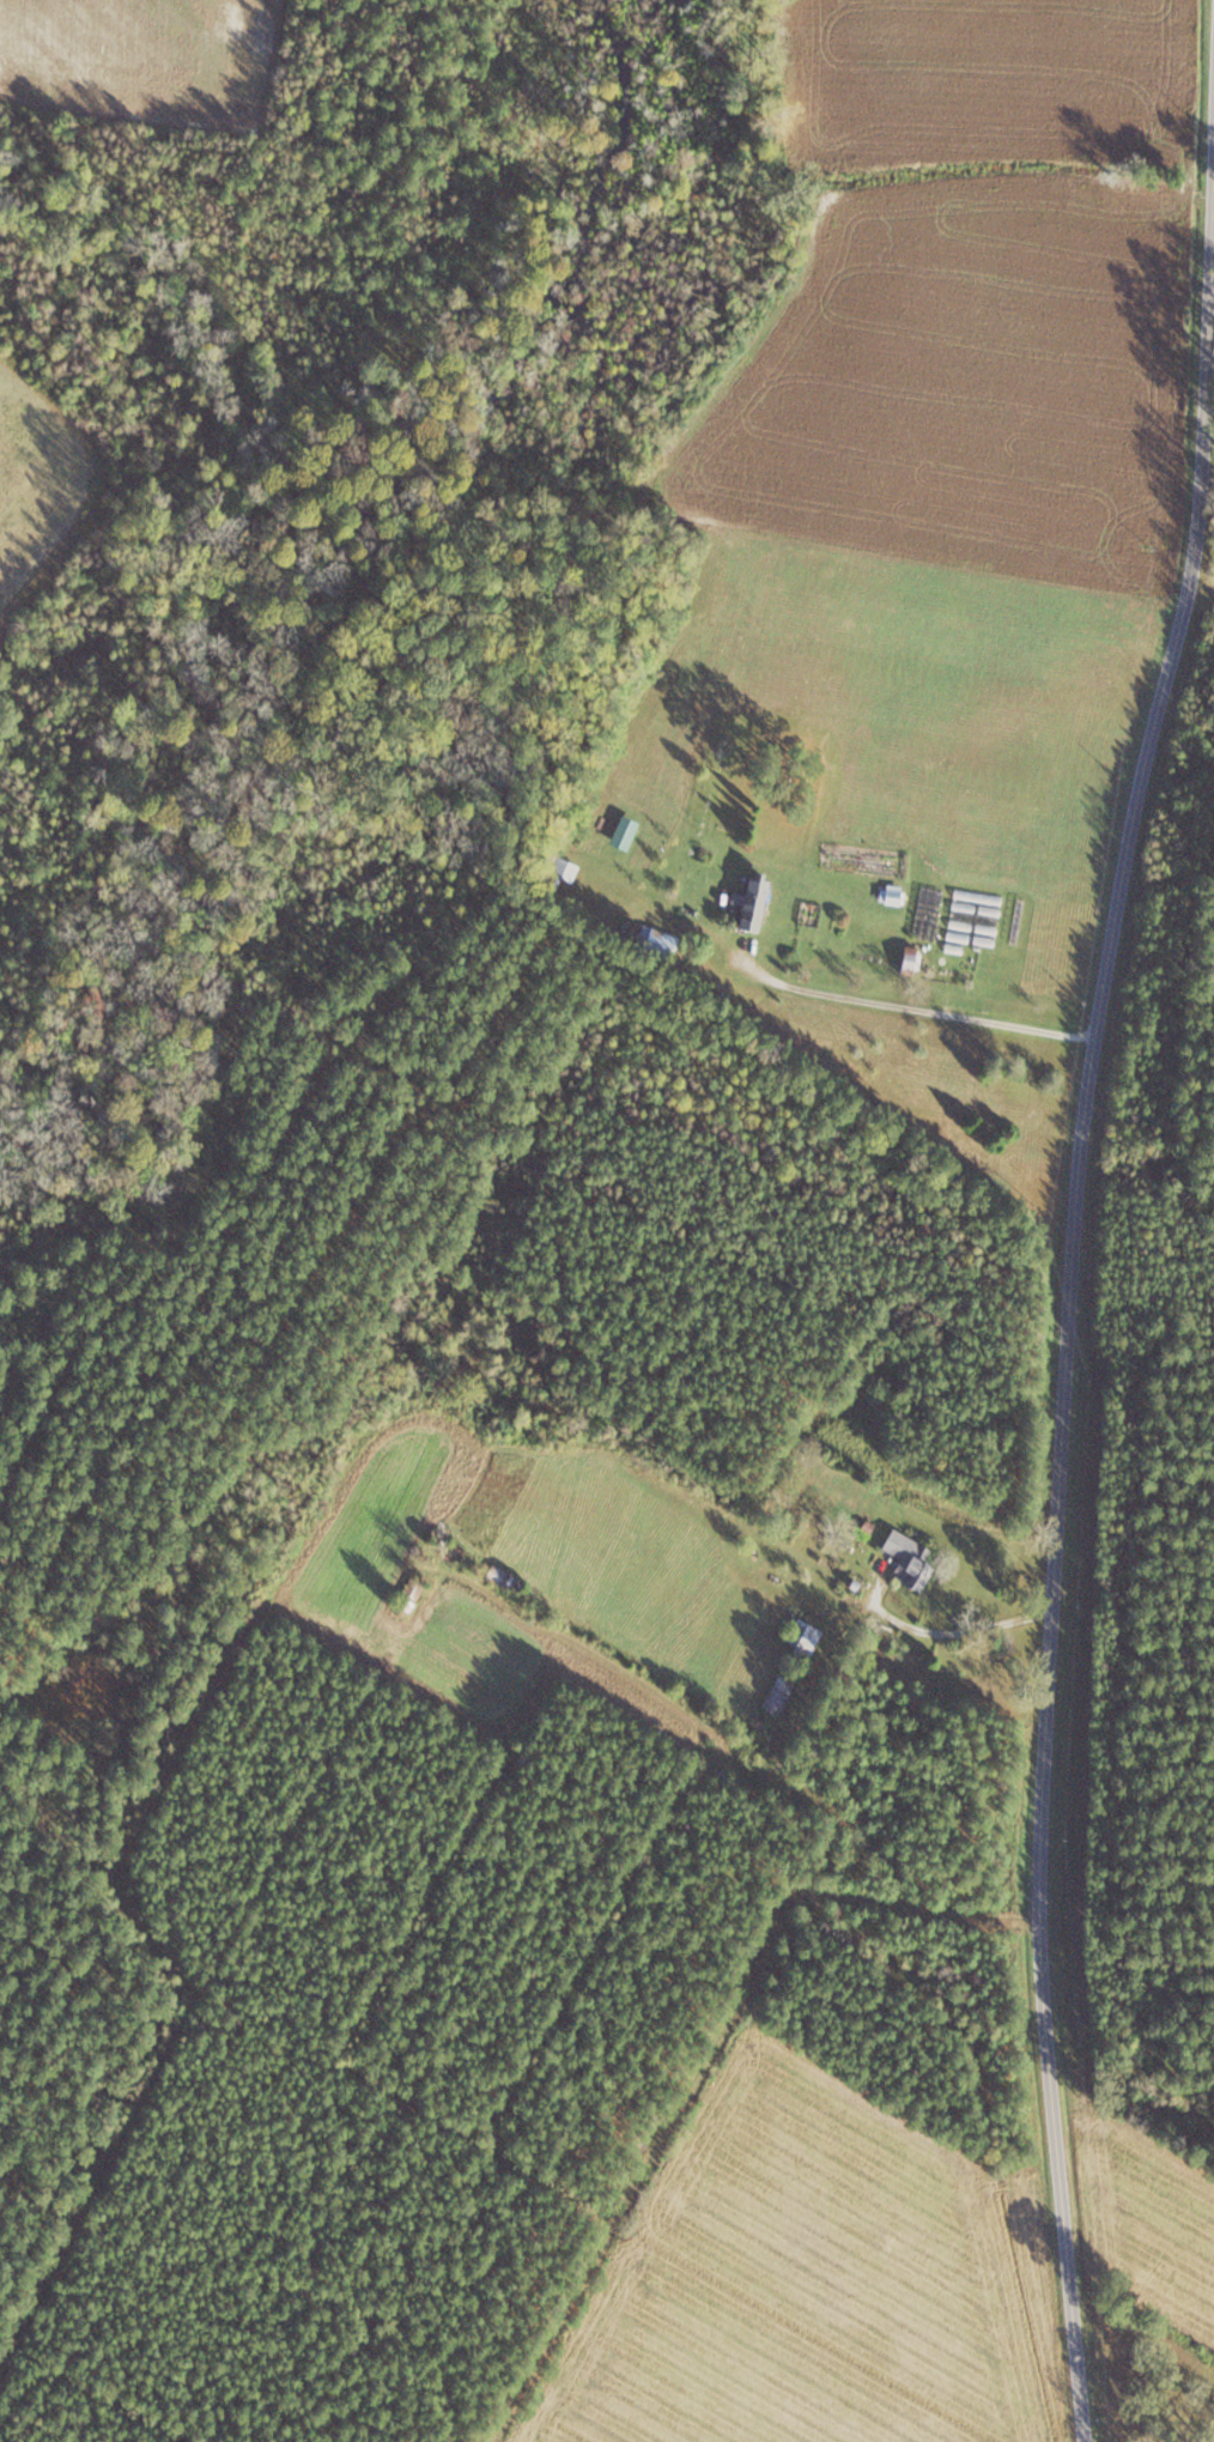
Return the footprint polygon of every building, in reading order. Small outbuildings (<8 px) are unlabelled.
[(1149,131),(1151,138),(1164,135),(1162,128),(1149,131)] [(734,891),(733,904),(744,906),(741,928),(765,930),(771,880),(748,878),(746,892),(734,891)] [(888,893),(887,904),(901,904),(901,893),(888,893)] [(921,975),(921,946),(902,946),(902,975),(921,975)] [(931,1548),(894,1527),(882,1548),(903,1560),(895,1574),(924,1590),(939,1564),(926,1557),(931,1548)] [(487,1578),(517,1592),(523,1578),(494,1564),(487,1578)] [(826,1650),(813,1617),(787,1627),(799,1660),(826,1650)] [(783,1716),(796,1679),(778,1672),(765,1709),(783,1716)]
